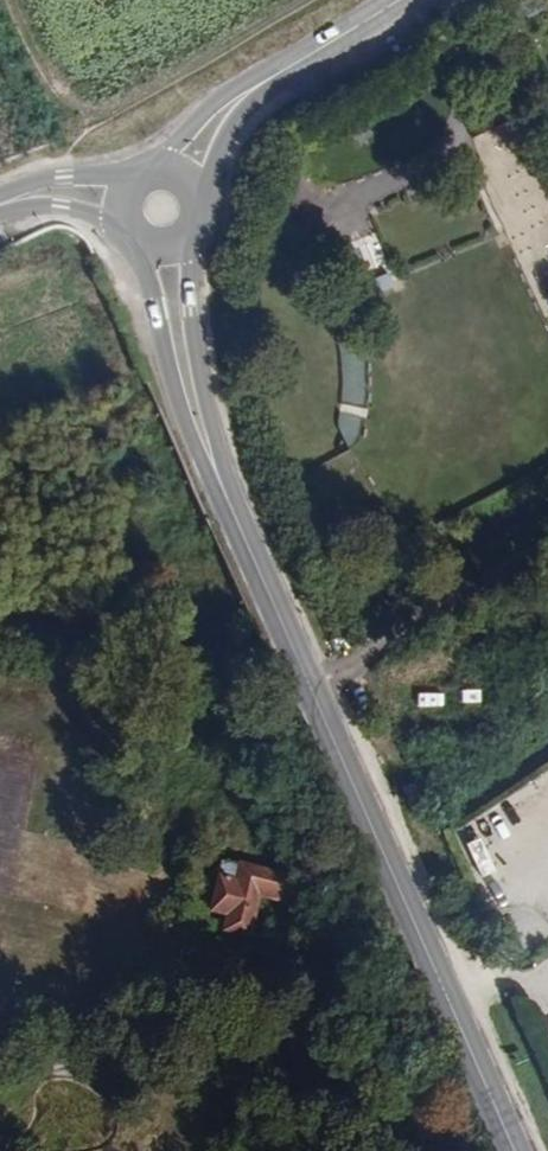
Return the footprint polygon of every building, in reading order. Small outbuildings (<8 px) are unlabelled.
[(475,137),(507,213),(522,207),(528,224),(512,231),(520,251),(547,239),(547,187),(520,119),(475,137)] [(346,392),(365,392),(364,349),(345,349),(346,392)] [(547,798),(547,782),(531,793),(538,804),(547,798)] [(489,890),(502,883),(486,850),(472,857),(489,890)] [(223,862),(212,911),(228,914),(225,930),(249,935),(258,896),(287,902),(293,877),(223,862)] [(271,920),(267,938),(300,946),(304,929),(271,920)]
